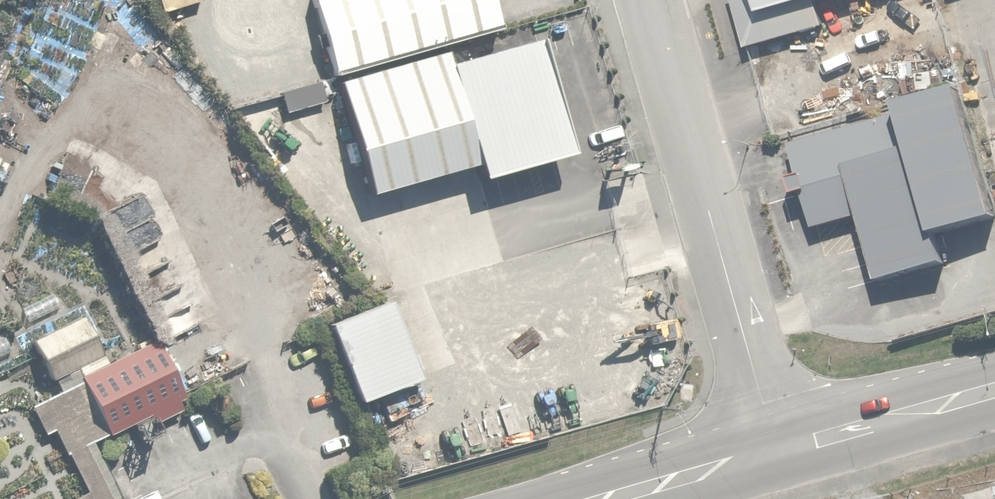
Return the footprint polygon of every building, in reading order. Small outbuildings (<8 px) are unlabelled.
[(503,0),(319,0),(337,63),(507,15),(503,0)] [(763,12),(806,0),(760,0),(763,12)] [(453,47),(346,77),(377,188),(484,158),(453,47)] [(278,86),(283,107),(323,98),(318,77),(278,86)] [(968,84),(790,145),(813,210),(859,195),(878,252),(994,211),(994,161),(968,84)] [(29,337),(48,376),(75,363),(82,377),(31,402),(46,432),(55,428),(85,489),(64,498),(112,498),(84,441),(148,409),(153,419),(177,408),(172,398),(184,392),(156,335),(102,362),(77,310),(69,314),(56,288),(21,305),(26,315),(0,328),(0,351),(29,337)] [(379,295),(324,316),(356,398),(410,377),(379,295)]
